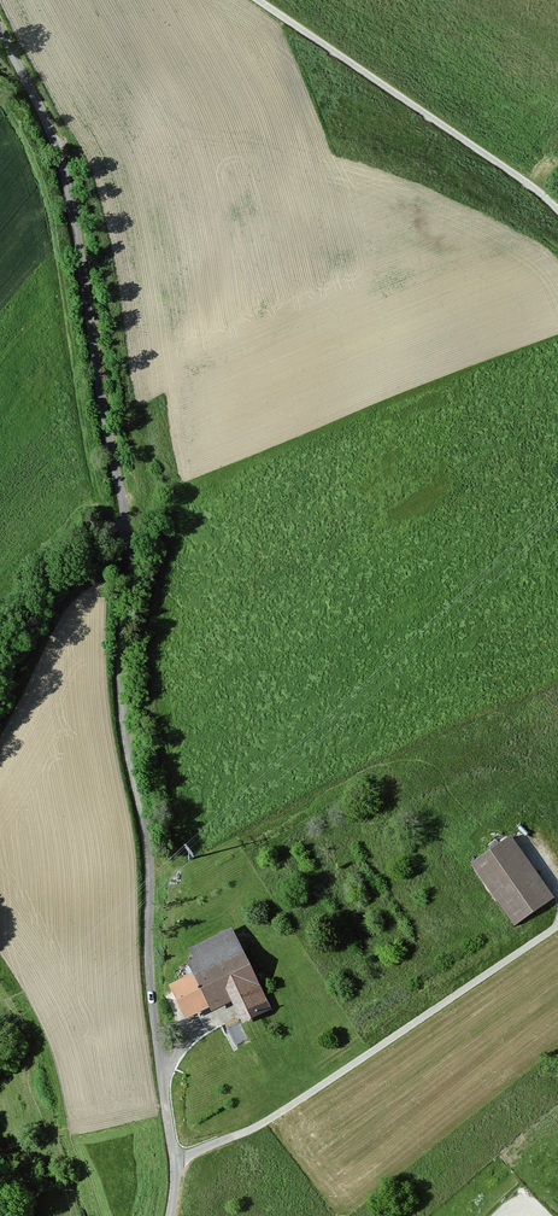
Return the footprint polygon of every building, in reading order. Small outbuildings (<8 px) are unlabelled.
[(509,839),(468,866),(509,929),(550,902),(509,839)] [(189,977),(165,989),(182,1024),(226,1003),(237,1026),(267,1011),(228,932),(178,956),(189,977)]
